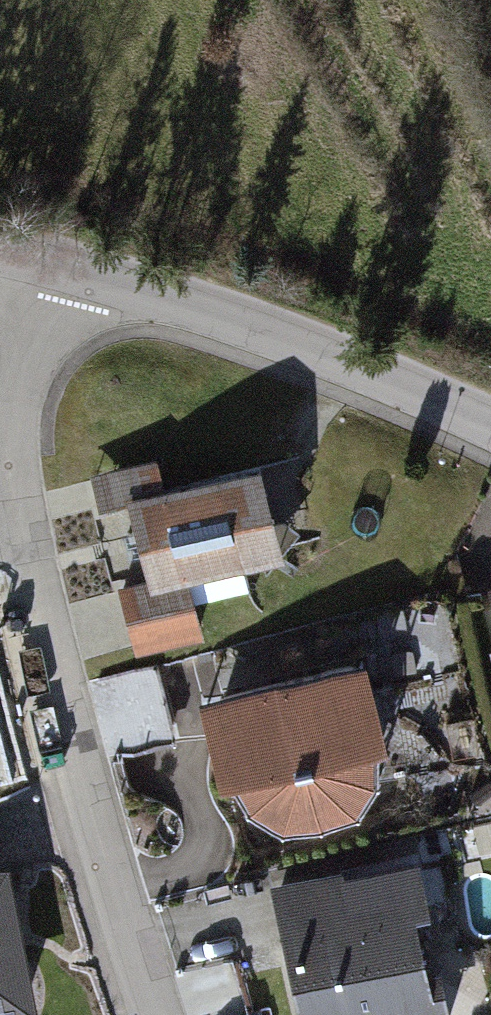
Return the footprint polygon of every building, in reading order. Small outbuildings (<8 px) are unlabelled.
[(284,550),(265,467),(171,489),(164,457),(98,472),(104,499),(135,492),(155,579),(126,585),(139,641),(203,627),(190,572),(284,550)] [(179,725),(162,657),(90,675),(107,742),(179,725)] [(385,657),(215,704),(236,782),(258,807),(298,828),(342,820),(370,808),(383,788),(390,763),(384,741),(407,735),(385,657)] [(0,863),(0,1009),(37,1003),(14,861),(0,863)] [(279,883),(308,1014),(448,1014),(423,894),(361,907),(352,867),(279,883)]
